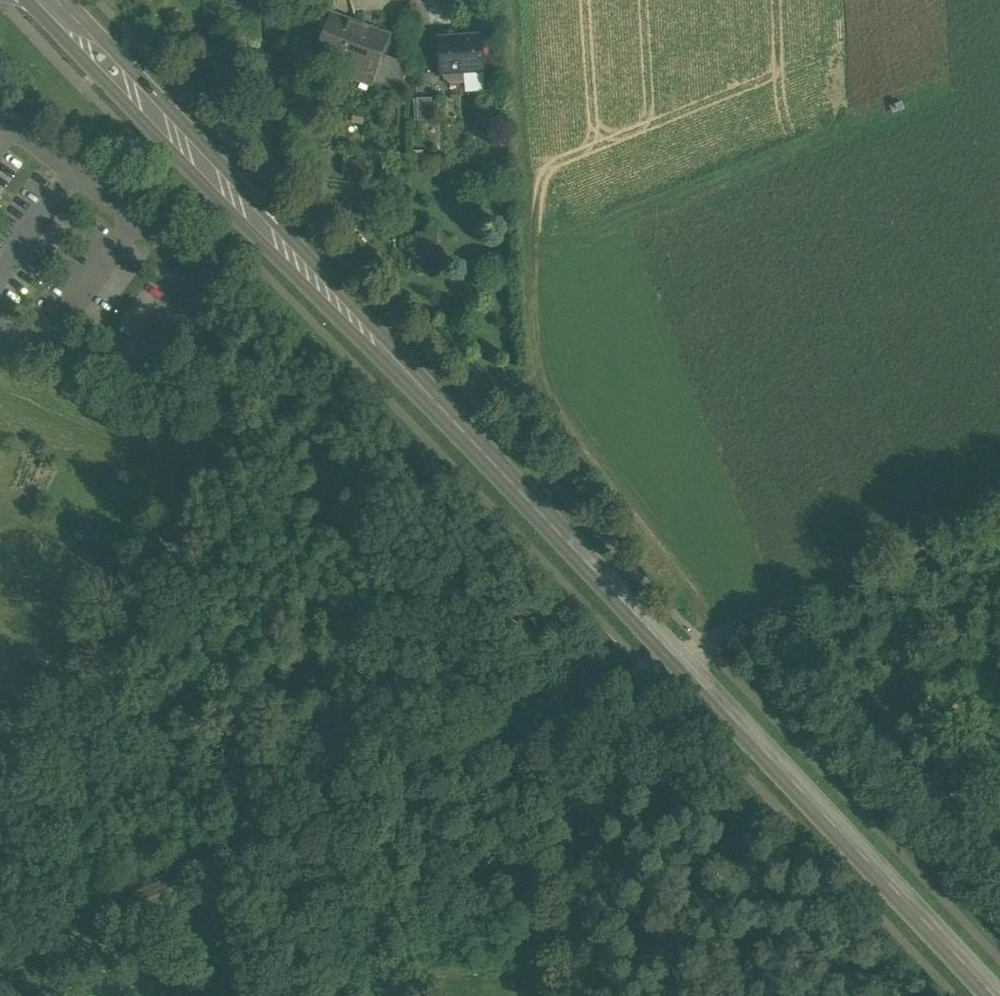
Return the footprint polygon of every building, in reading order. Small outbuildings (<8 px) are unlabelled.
[(370,28),(333,14),(314,62),(371,85),(373,80),(383,55),(389,41),(368,33),(370,28)] [(482,36),(440,39),(442,74),(465,72),(485,71),(482,36)] [(404,64),(383,55),(373,80),(405,92),(404,64)] [(465,72),(450,73),(451,83),(466,82),(465,72)] [(432,100),(418,100),(419,123),(433,122),(432,100)]
